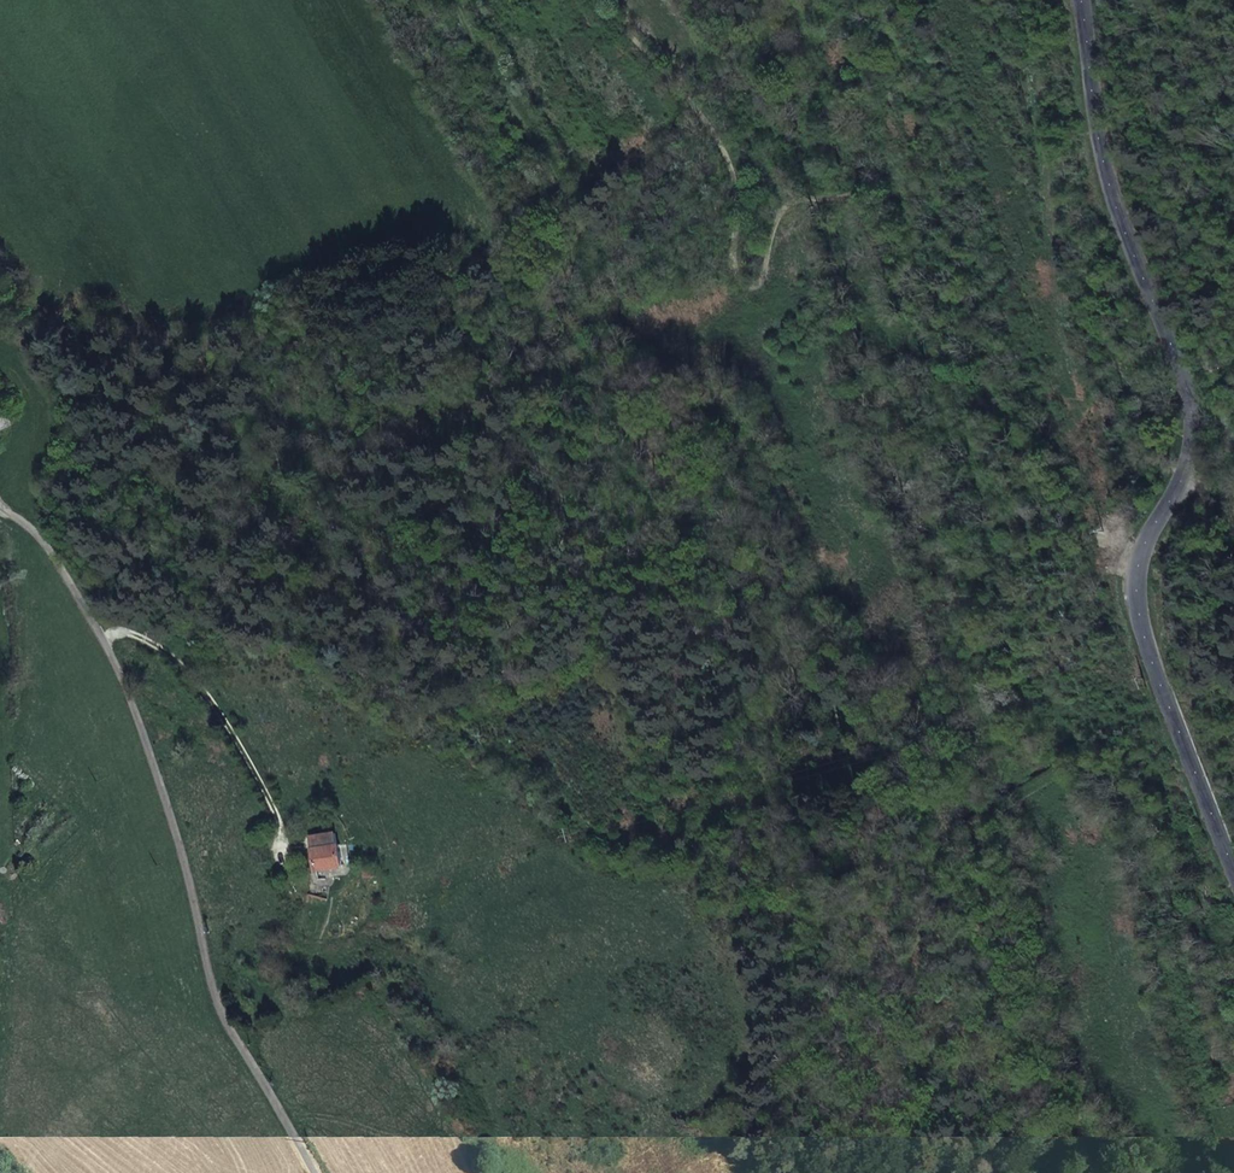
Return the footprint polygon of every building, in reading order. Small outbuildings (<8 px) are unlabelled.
[(9,424),(3,412),(0,413),(0,428),(9,424)] [(315,848),(340,843),(337,830),(312,835),(315,848)] [(318,870),(346,864),(342,843),(340,843),(315,848),(318,870)]
